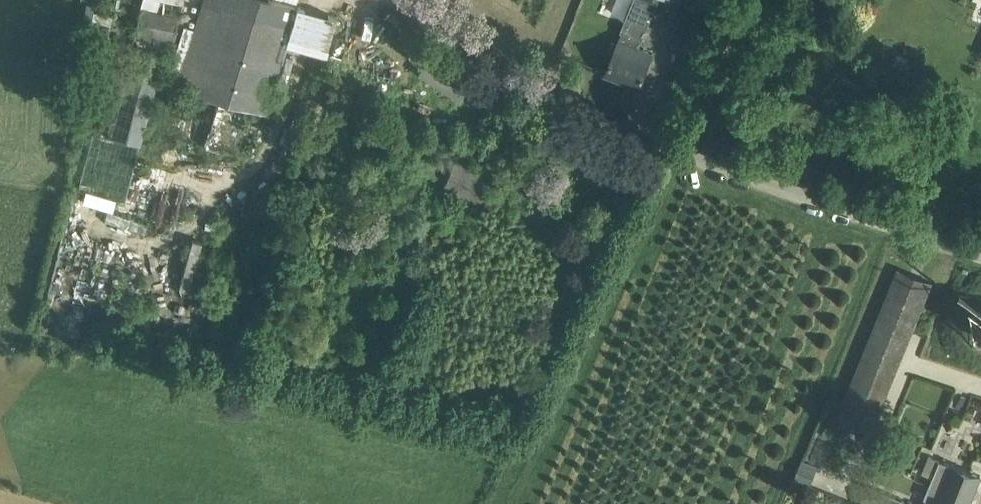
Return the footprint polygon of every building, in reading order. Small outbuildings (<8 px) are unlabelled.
[(142,4),(181,12),(184,0),(142,0),(142,4)] [(296,4),(280,0),(204,0),(180,85),(204,91),(192,141),(237,153),(250,106),(266,110),(267,106),(296,4)] [(606,71),(620,77),(619,81),(628,85),(630,81),(640,85),(653,52),(640,47),(643,39),(641,39),(657,0),(635,0),(606,71)] [(136,31),(177,40),(181,16),(140,8),(136,31)] [(143,72),(121,139),(137,144),(159,78),(143,72)] [(495,170),(457,154),(437,196),(475,212),(495,170)] [(193,287),(200,240),(185,237),(177,285),(193,287)] [(871,429),(924,300),(932,281),(899,268),(839,417),(871,429)] [(973,317),(977,336),(980,337),(980,309),(973,317)] [(963,467),(952,462),(952,463),(930,455),(923,472),(933,476),(927,491),(959,503),(969,503),(980,474),(963,467)] [(817,466),(802,460),(794,478),(810,485),(817,466)] [(867,486),(860,503),(913,503),(867,486)] [(927,491),(925,497),(927,498),(925,503),(959,503),(927,491)]
